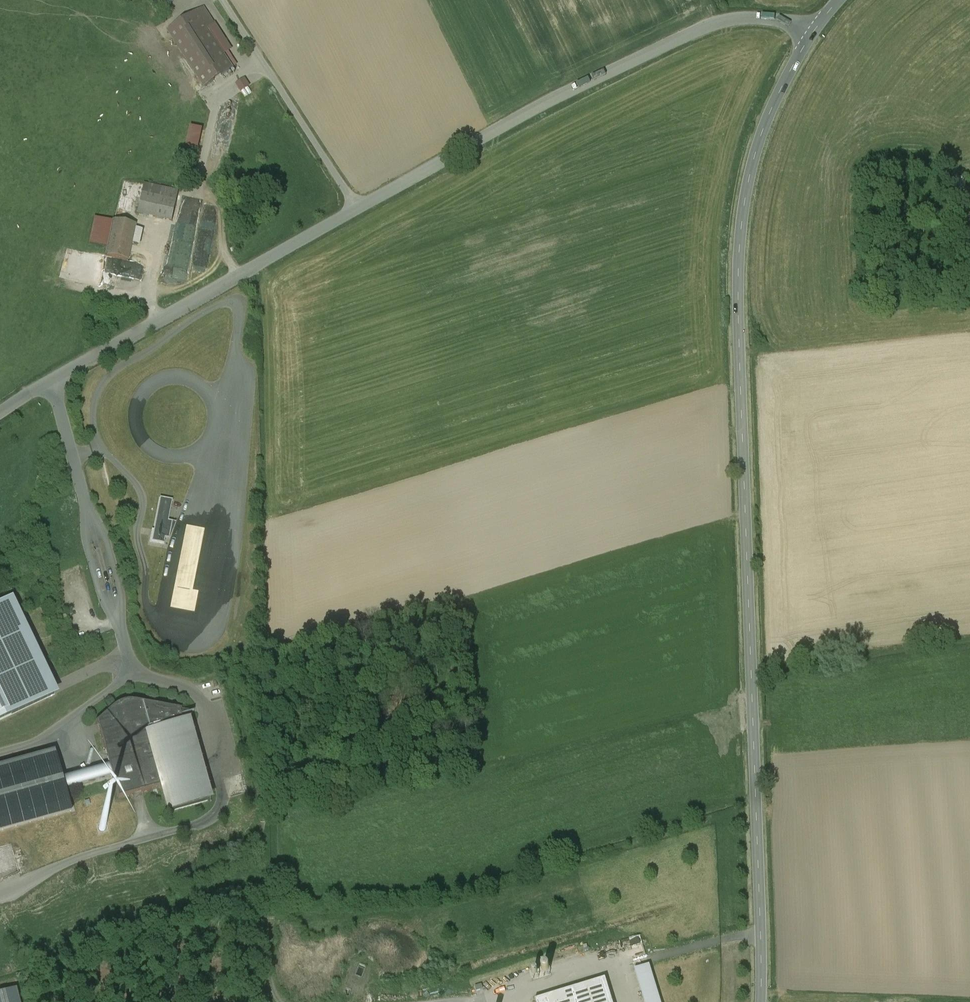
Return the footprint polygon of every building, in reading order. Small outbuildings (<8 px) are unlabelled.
[(207,2),(169,26),(205,82),(236,62),(229,51),(236,46),(207,2)] [(245,96),(255,91),(247,77),(237,82),(245,96)] [(194,124),(190,144),(203,147),(207,127),(194,124)] [(181,184),(146,177),(139,209),(174,216),(181,184)] [(139,221),(114,216),(107,253),(131,258),(135,239),(142,240),(144,228),(138,227),(139,221)] [(160,498),(151,545),(166,548),(168,540),(172,541),(175,524),(171,523),(175,501),(160,498)] [(0,607),(0,721),(55,695),(10,602),(0,607)] [(115,707),(97,723),(119,800),(162,787),(169,813),(208,802),(182,712),(137,703),(131,702),(126,702),(121,704),(118,705),(115,707)] [(0,769),(0,832),(72,813),(56,754),(0,769)] [(649,966),(635,970),(644,1001),(661,1001),(649,966)] [(547,967),(541,969),(544,977),(550,975),(547,967)] [(538,971),(531,972),(533,979),(540,977),(538,971)] [(601,980),(608,1001),(613,1001),(605,978),(601,980)] [(601,980),(535,1000),(535,1001),(608,1001),(601,980)] [(0,993),(0,1001),(19,1001),(16,989),(0,993)]
